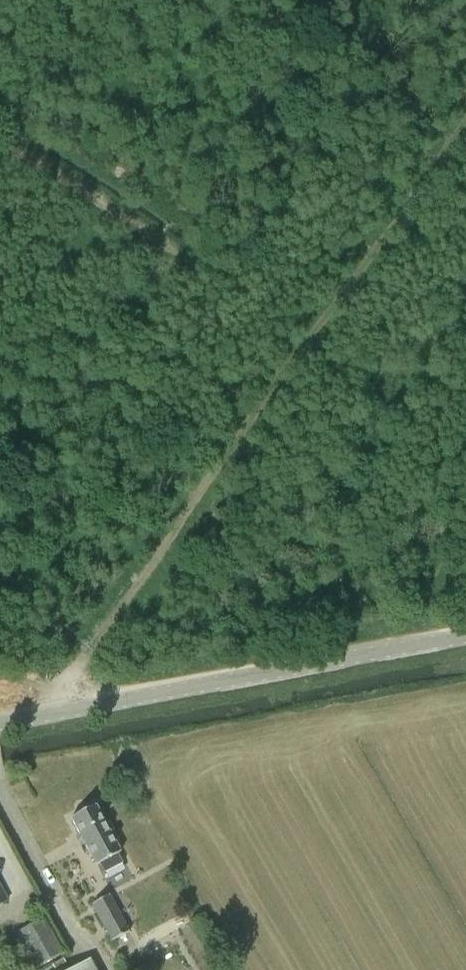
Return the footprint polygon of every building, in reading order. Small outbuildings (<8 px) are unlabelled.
[(94,806),(71,818),(96,865),(99,864),(104,872),(121,863),(116,855),(120,853),(94,806)] [(112,941),(128,932),(109,895),(92,904),(112,941)] [(5,938),(20,965),(21,968),(32,963),(35,969),(64,953),(60,946),(44,917),(5,938)] [(90,959),(70,969),(96,969),(90,959)]
